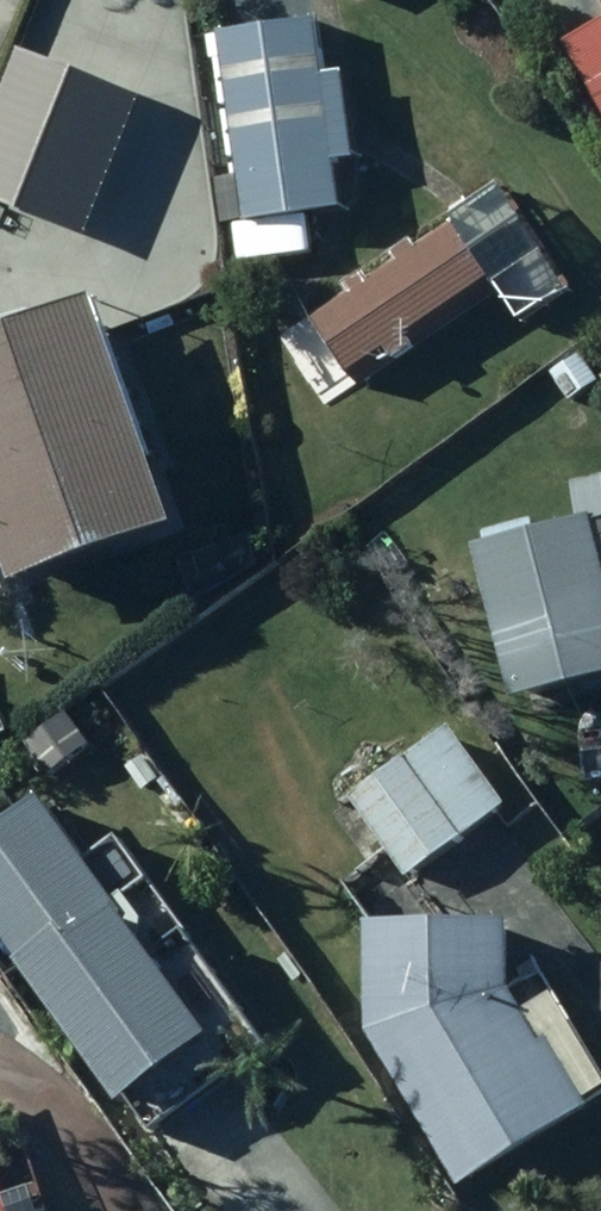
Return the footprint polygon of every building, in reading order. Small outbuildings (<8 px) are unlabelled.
[(249,177),(225,181),(232,226),(240,225),(247,265),(319,254),(313,216),(354,210),(346,163),(368,160),(354,72),(335,75),(326,20),(226,36),(249,177)] [(574,45),(600,94),(600,30),(574,45)] [(531,324),(580,292),(510,186),(318,313),(359,376),(392,354),(400,365),(425,349),(417,337),(502,281),(531,324)] [(33,590),(194,531),(110,300),(0,340),(0,500),(33,590)] [(497,555),(537,708),(567,706),(600,697),(600,487),(584,492),(594,530),(556,540),(554,530),(504,543),(506,553),(497,555)] [(15,734),(0,696),(0,740),(15,734)] [(359,798),(415,879),(515,810),(459,729),(359,798)] [(0,837),(0,920),(36,970),(129,903),(53,799),(0,837)] [(36,970),(136,1107),(228,1040),(145,925),(155,918),(138,896),(129,903),(36,970)] [(375,926),(377,1035),(473,1192),(600,1113),(600,1055),(567,999),(539,1016),(522,989),(522,924),(375,926)] [(0,1150),(0,1210),(20,1210),(0,1150)]
